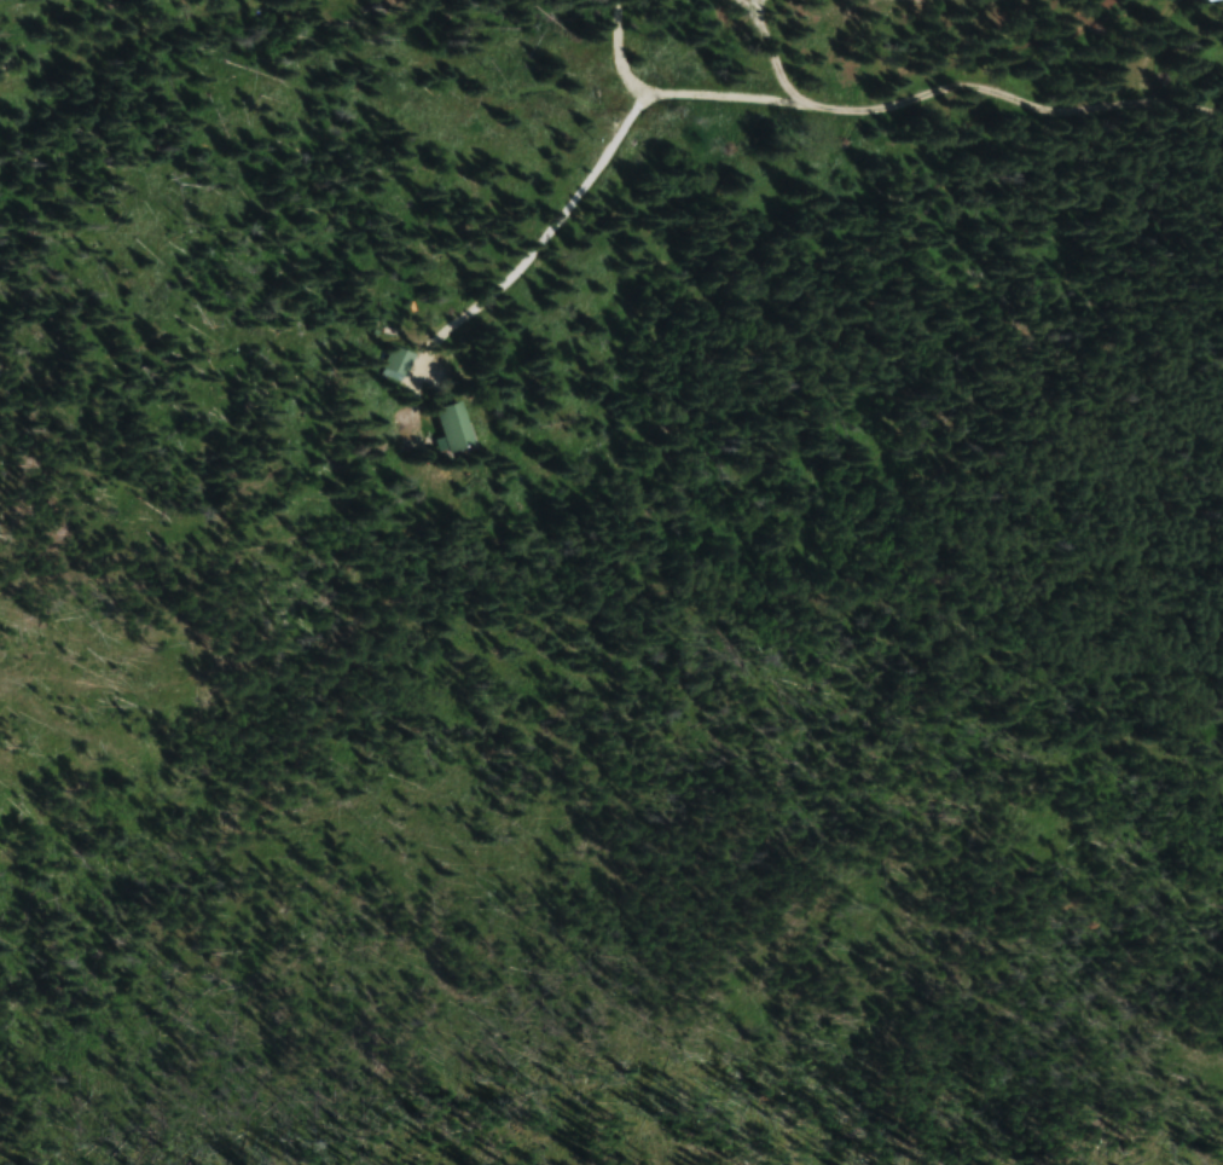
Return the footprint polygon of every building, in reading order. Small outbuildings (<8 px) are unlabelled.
[(414,356),(391,346),(382,368),(405,378),(414,356)] [(474,448),(462,403),(437,410),(449,455),(474,448)]
